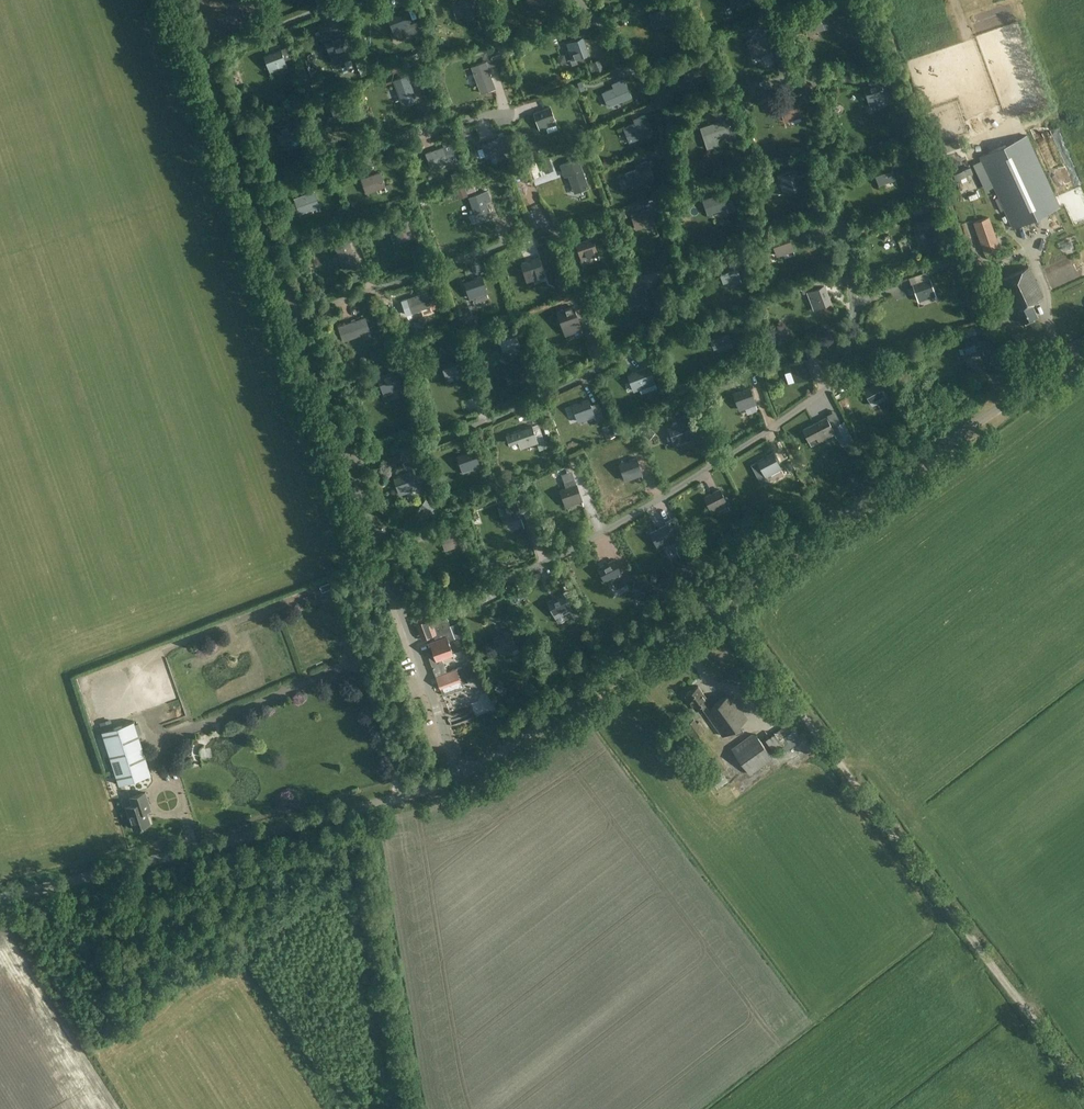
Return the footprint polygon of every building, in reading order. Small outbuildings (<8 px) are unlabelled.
[(476,0),(458,0),(464,16),(484,9),(482,3),(478,4),(476,0)] [(546,0),(528,0),(531,9),(548,3),(546,0)] [(673,21),(668,8),(650,14),(654,27),(673,21)] [(411,27),(405,11),(389,17),(395,33),(411,27)] [(825,28),(819,12),(802,18),(808,34),(825,28)] [(871,39),(868,30),(859,33),(862,42),(871,39)] [(348,38),(346,33),(326,40),(332,56),(348,50),(344,39),(348,38)] [(589,53),(583,37),(567,43),(573,59),(589,53)] [(772,51),(767,37),(748,44),(753,57),(772,51)] [(296,68),(289,47),(281,50),(281,49),(265,55),(271,71),(286,66),(288,71),(296,68)] [(566,61),(563,55),(557,57),(559,64),(566,61)] [(603,69),(599,59),(592,62),(596,72),(603,69)] [(495,88),(486,62),(472,67),(481,93),(495,88)] [(416,80),(414,74),(394,81),(403,106),(417,101),(410,82),(416,80)] [(891,83),(888,76),(882,78),(885,85),(891,83)] [(632,97),(626,82),(602,92),(608,107),(632,97)] [(886,99),(882,82),(865,86),(869,103),(886,99)] [(348,112),(342,93),(328,98),(334,117),(348,112)] [(801,116),(796,100),(780,105),(779,103),(771,105),(773,114),(782,111),(785,121),(801,116)] [(819,110),(817,103),(806,106),(808,113),(819,110)] [(557,123),(551,107),(535,113),(540,129),(557,123)] [(653,132),(647,118),(623,127),(629,142),(653,132)] [(736,137),(730,118),(701,127),(708,148),(718,144),(716,138),(729,134),(731,138),(736,137)] [(298,138),(292,122),(276,128),(282,144),(298,138)] [(987,132),(983,125),(977,128),(981,135),(987,132)] [(1060,206),(1027,135),(980,156),(1013,228),(1060,206)] [(511,149),(506,136),(483,144),(488,158),(511,149)] [(538,148),(530,143),(525,152),(533,157),(538,148)] [(450,160),(445,147),(426,153),(431,167),(450,160)] [(963,153),(954,155),(958,172),(967,170),(963,153)] [(589,188),(579,158),(564,163),(574,193),(589,188)] [(747,164),(743,160),(737,165),(741,170),(747,164)] [(554,170),(550,161),(542,164),(546,173),(554,170)] [(655,179),(649,164),(625,173),(630,188),(655,179)] [(897,181),(892,165),(875,170),(881,186),(897,181)] [(466,176),(464,170),(455,173),(457,180),(466,176)] [(385,186),(380,172),(362,179),(367,193),(385,186)] [(799,188),(795,172),(778,176),(783,193),(799,188)] [(977,178),(962,185),(971,207),(986,201),(977,178)] [(464,187),(455,190),(458,199),(467,196),(464,187)] [(491,200),(488,191),(470,198),(478,221),(491,217),(486,202),(491,200)] [(319,206),(314,192),(295,199),(300,212),(319,206)] [(728,197),(727,192),(703,200),(708,214),(727,207),(724,198),(728,197)] [(655,222),(651,209),(632,215),(637,228),(655,222)] [(627,217),(624,210),(618,212),(621,219),(627,217)] [(938,236),(931,212),(914,217),(920,234),(924,232),(927,239),(938,236)] [(1065,226),(1058,216),(1048,223),(1055,233),(1065,226)] [(412,236),(405,217),(392,222),(398,241),(412,236)] [(1001,247),(990,217),(975,222),(986,253),(1001,247)] [(355,229),(352,221),(339,226),(342,234),(355,229)] [(794,250),(789,234),(772,240),(778,256),(794,250)] [(357,263),(348,238),(334,242),(343,268),(357,263)] [(599,254),(593,238),(577,244),(583,260),(599,254)] [(544,275),(539,258),(523,263),(528,280),(544,275)] [(740,277),(735,261),(718,266),(724,283),(740,277)] [(1042,296),(1028,267),(999,280),(1013,309),(1015,308),(1021,323),(1037,316),(1031,301),(1042,296)] [(360,278),(358,274),(348,277),(350,282),(360,278)] [(586,282),(584,275),(577,278),(579,284),(586,282)] [(487,293),(482,276),(465,281),(470,298),(487,293)] [(533,293),(551,290),(549,277),(531,280),(533,293)] [(936,295),(930,279),(914,284),(919,300),(936,295)] [(567,293),(563,280),(554,283),(557,293),(560,292),(561,295),(567,293)] [(649,299),(644,286),(625,293),(630,306),(649,299)] [(831,302),(825,286),(809,292),(815,308),(831,302)] [(430,306),(426,292),(407,298),(411,312),(430,306)] [(582,329),(576,313),(560,318),(566,335),(582,329)] [(370,331),(365,318),(339,326),(344,340),(370,331)] [(480,327),(477,319),(469,321),(472,329),(480,327)] [(729,335),(726,326),(710,332),(715,348),(737,340),(735,333),(729,335)] [(975,334),(973,327),(964,330),(966,336),(975,334)] [(520,344),(515,328),(498,333),(504,350),(520,344)] [(983,351),(978,334),(962,339),(967,356),(983,351)] [(453,344),(451,338),(439,343),(441,348),(453,344)] [(359,367),(355,356),(347,359),(351,370),(359,367)] [(463,372),(458,356),(441,361),(447,377),(463,372)] [(408,369),(404,357),(393,361),(397,373),(408,369)] [(811,376),(806,359),(790,364),(795,381),(811,376)] [(655,383),(649,367),(629,374),(634,390),(655,383)] [(401,388),(396,372),(379,377),(385,393),(401,388)] [(888,397),(880,382),(865,390),(872,405),(888,397)] [(418,399),(414,387),(406,390),(410,401),(418,399)] [(756,404),(751,388),(734,393),(740,409),(756,404)] [(665,396),(662,389),(656,391),(658,398),(665,396)] [(599,403),(591,405),(590,400),(573,405),(579,421),(595,416),(596,420),(604,418),(599,403)] [(852,422),(858,420),(852,402),(845,404),(852,422)] [(834,433),(827,418),(803,430),(811,445),(834,433)] [(427,432),(424,421),(414,424),(418,435),(427,432)] [(698,437),(692,421),(669,428),(675,445),(698,437)] [(537,443),(532,426),(509,433),(511,442),(519,440),(521,447),(537,443)] [(654,432),(646,426),(641,431),(649,438),(654,432)] [(635,435),(633,431),(624,435),(626,440),(635,435)] [(778,438),(772,441),(779,455),(785,452),(778,438)] [(548,447),(546,440),(538,443),(540,449),(548,447)] [(561,457),(558,449),(553,452),(557,459),(561,457)] [(480,466),(475,450),(458,456),(464,472),(480,466)] [(781,468),(773,453),(758,461),(766,476),(781,468)] [(642,474),(637,458),(620,464),(626,480),(642,474)] [(795,468),(792,461),(785,464),(788,471),(795,468)] [(417,488),(412,472),(395,478),(401,494),(417,488)] [(582,501),(577,485),(561,490),(566,506),(582,501)] [(728,505),(721,489),(705,497),(713,512),(728,505)] [(528,511),(523,494),(518,495),(520,499),(516,501),(521,513),(528,511)] [(521,517),(516,501),(499,506),(505,522),(521,517)] [(436,507),(429,502),(423,510),(430,515),(436,507)] [(671,532),(667,525),(652,533),(659,548),(675,540),(680,550),(678,551),(680,556),(689,552),(677,529),(671,532)] [(464,543),(459,529),(441,536),(445,549),(464,543)] [(692,559),(689,552),(683,555),(687,562),(692,559)] [(625,584),(616,562),(600,569),(607,584),(613,582),(615,588),(625,584)] [(319,601),(326,598),(323,592),(316,595),(319,601)] [(307,594),(288,601),(291,607),(310,600),(307,594)] [(571,610),(563,595),(548,602),(556,618),(571,610)] [(283,602),(277,606),(281,613),(288,609),(283,602)] [(437,632),(440,638),(446,636),(448,640),(460,635),(452,611),(430,619),(430,618),(417,623),(419,629),(421,628),(425,637),(437,632)] [(334,614),(325,617),(333,639),(342,636),(334,614)] [(517,646),(509,631),(494,639),(502,654),(517,646)] [(453,652),(448,640),(446,636),(440,638),(430,642),(435,655),(429,657),(440,688),(442,688),(444,693),(446,694),(461,688),(462,686),(461,683),(468,681),(466,677),(470,676),(467,666),(463,668),(462,666),(461,667),(459,661),(455,663),(457,668),(446,672),(441,658),(451,655),(453,659),(459,657),(457,651),(453,652)] [(113,676),(107,679),(110,685),(125,679),(122,670),(112,675),(113,676)] [(295,677),(282,681),(284,687),(296,683),(295,677)] [(155,703),(168,700),(165,685),(152,688),(155,703)] [(706,698),(697,686),(685,695),(696,710),(701,706),(722,735),(747,718),(729,693),(714,704),(708,697),(706,698)] [(160,714),(173,712),(172,704),(159,707),(160,714)] [(483,707),(487,715),(492,712),(488,705),(483,707)] [(697,724),(694,720),(685,726),(691,734),(691,735),(694,739),(706,731),(699,722),(697,724)] [(151,774),(134,721),(102,731),(119,784),(151,774)] [(802,740),(790,723),(766,739),(773,751),(783,745),(787,750),(802,740)] [(756,734),(752,734),(731,749),(750,775),(773,758),(756,734)] [(714,747),(708,741),(699,749),(704,755),(714,747)] [(199,753),(209,751),(208,743),(197,745),(199,753)] [(111,766),(103,767),(104,775),(112,774),(111,766)] [(159,767),(161,775),(168,773),(167,766),(159,767)] [(151,809),(145,792),(129,797),(132,805),(126,807),(133,829),(150,823),(146,810),(151,809)]
